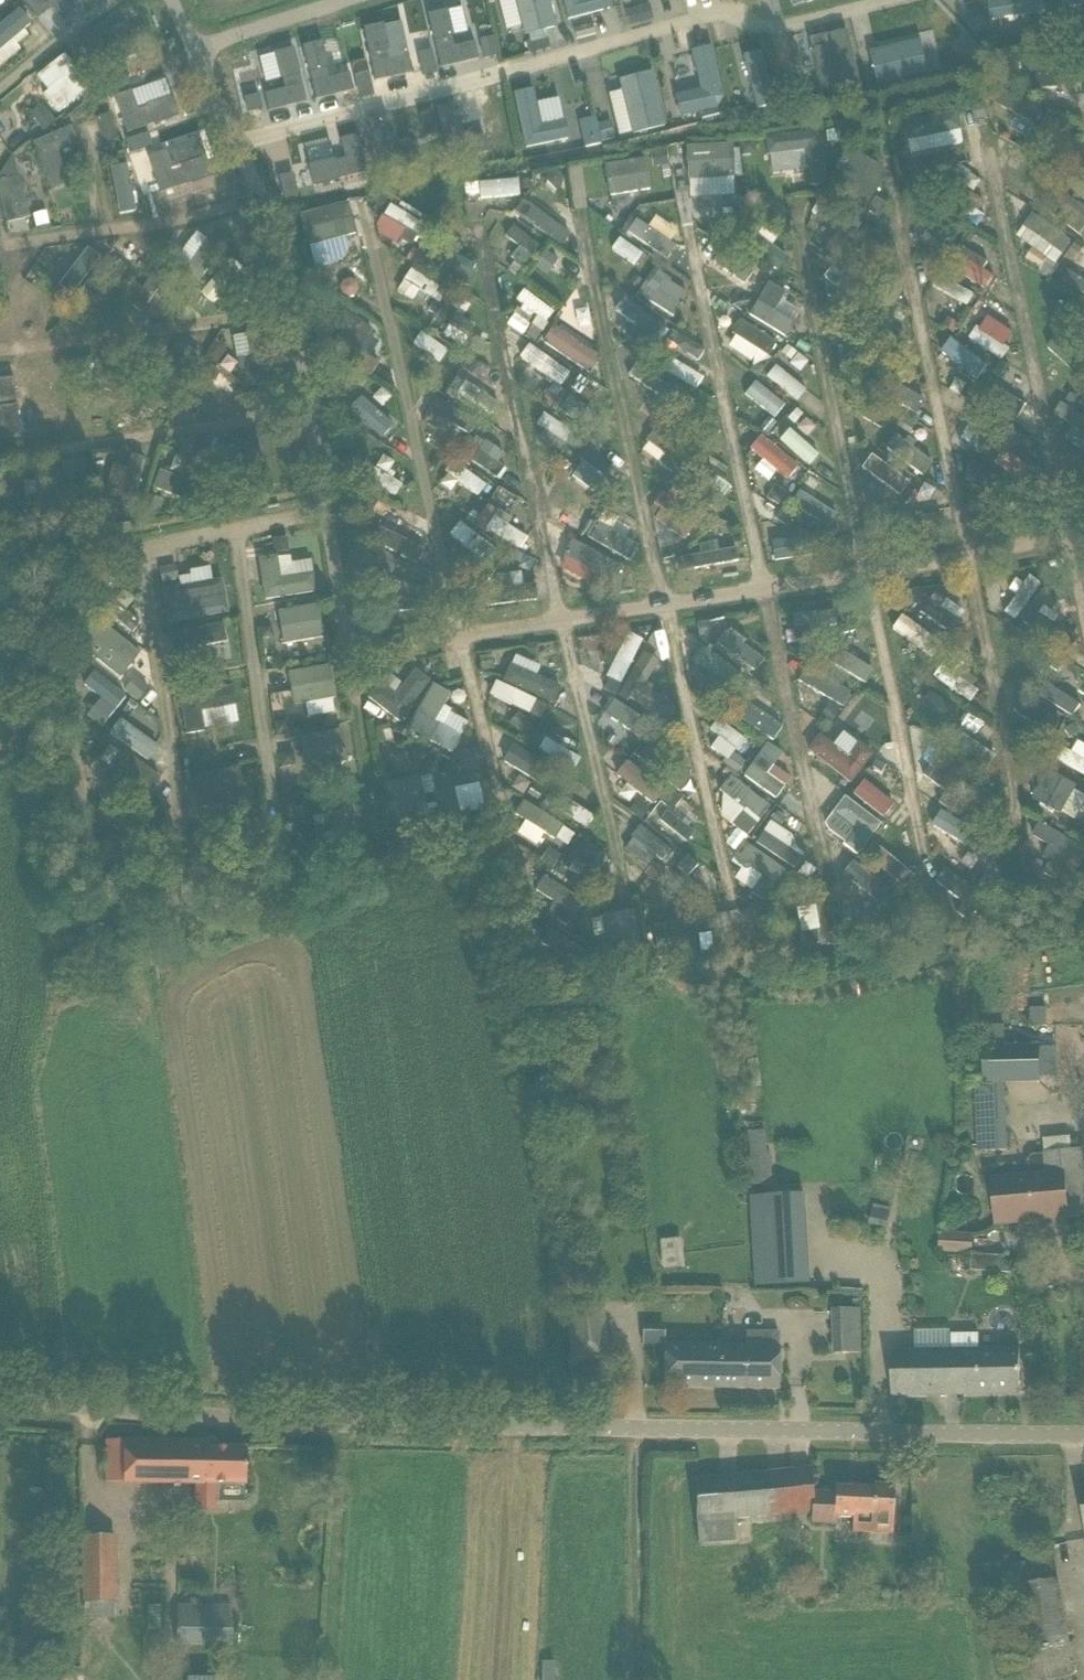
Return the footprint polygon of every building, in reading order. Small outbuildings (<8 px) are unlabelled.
[(64,0),(39,0),(50,12),(64,0)] [(506,29),(523,25),(525,33),(558,26),(553,0),(500,0),(506,29)] [(614,6),(612,0),(564,0),(571,19),(614,6)] [(993,21),(1049,9),(1047,0),(998,0),(990,2),(993,21)] [(0,29),(0,68),(21,50),(17,46),(28,37),(24,32),(32,25),(20,11),(0,29)] [(450,14),(434,17),(445,67),(483,60),(479,43),(457,48),(450,14)] [(135,53),(121,25),(81,45),(96,74),(135,53)] [(383,25),(363,29),(375,82),(413,74),(409,56),(389,60),(387,51),(389,51),(383,25)] [(851,29),(812,36),(823,98),(862,91),(851,29)] [(494,37),(479,41),(484,59),(498,56),(494,37)] [(877,85),(933,75),(927,39),(871,48),(877,85)] [(701,92),(675,98),(680,118),(716,110),(724,97),(712,48),(692,52),(701,92)] [(763,49),(743,55),(760,110),(779,104),(763,49)] [(432,52),(418,55),(422,77),(436,74),(432,52)] [(91,85),(64,53),(50,64),(62,78),(40,95),(57,115),(91,85)] [(1037,62),(1038,68),(1038,89),(1059,89),(1058,78),(1083,77),(1083,61),(1037,62)] [(620,78),(635,132),(668,123),(653,69),(620,78)] [(369,73),(354,77),(360,100),(374,96),(369,73)] [(154,91),(167,127),(194,117),(181,82),(154,91)] [(516,92),(527,148),(576,138),(571,117),(543,122),(536,88),(516,92)] [(258,95),(244,99),(247,114),(262,110),(258,95)] [(1007,126),(1030,139),(1046,113),(1023,99),(1007,126)] [(42,105),(30,114),(44,132),(56,122),(42,105)] [(984,106),(976,108),(978,119),(986,117),(984,106)] [(715,111),(700,115),(702,124),(725,119),(722,109),(715,111)] [(963,110),(906,120),(912,153),(969,143),(963,110)] [(505,111),(477,116),(482,145),(510,140),(505,111)] [(433,112),(419,115),(425,138),(439,135),(433,112)] [(108,113),(96,118),(100,130),(113,126),(108,113)] [(594,118),(578,121),(582,139),(597,136),(594,118)] [(610,123),(597,126),(601,142),(614,139),(610,123)] [(77,145),(69,127),(31,143),(51,190),(69,183),(58,153),(77,145)] [(840,130),(826,131),(827,141),(841,140),(840,130)] [(819,131),(766,138),(768,156),(805,150),(809,185),(826,184),(819,131)] [(148,133),(126,141),(130,154),(153,147),(148,133)] [(342,169),(363,164),(355,133),(335,137),(342,169)] [(754,142),(740,143),(742,156),(751,155),(755,151),(754,142)] [(735,177),(733,145),(686,148),(688,181),(735,177)] [(843,174),(832,193),(864,213),(873,196),(856,187),(871,162),(856,153),(855,154),(847,149),(835,169),(843,174)] [(665,151),(650,154),(653,168),(661,166),(663,178),(670,177),(668,165),(665,151)] [(162,160),(164,203),(181,202),(179,159),(162,160)] [(645,160),(605,165),(609,197),(650,191),(645,160)] [(301,164),(302,174),(329,171),(327,161),(301,164)] [(142,179),(160,178),(159,162),(141,163),(142,179)] [(959,164),(952,173),(964,181),(971,172),(959,164)] [(122,215),(140,210),(130,173),(112,177),(122,215)] [(293,174),(279,178),(283,197),(284,200),(285,200),(299,197),(293,174)] [(0,181),(0,202),(6,223),(29,217),(18,177),(0,181)] [(530,177),(522,178),(523,189),(531,188),(530,177)] [(480,180),(481,198),(521,196),(520,178),(480,180)] [(387,196),(375,197),(376,208),(382,207),(387,202),(387,196)] [(875,198),(867,210),(878,216),(885,204),(875,198)] [(523,201),(514,216),(565,242),(573,227),(523,201)] [(415,247),(429,226),(392,202),(374,230),(396,244),(401,237),(415,247)] [(357,234),(348,203),(299,216),(307,246),(357,234)] [(666,261),(677,246),(635,213),(624,228),(666,261)] [(1035,213),(1018,237),(1056,263),(1072,240),(1035,213)] [(194,259),(208,237),(197,230),(184,253),(194,259)] [(968,231),(964,238),(971,243),(976,235),(968,231)] [(847,260),(878,280),(886,267),(870,257),(880,243),(864,232),(847,260)] [(611,251),(640,268),(649,254),(619,237),(611,251)] [(1071,249),(1080,255),(1083,249),(1083,245),(1077,240),(1071,249)] [(240,243),(232,254),(243,263),(252,253),(240,243)] [(515,261),(508,271),(520,280),(535,259),(531,257),(520,248),(511,258),(515,261)] [(414,249),(408,259),(415,264),(422,253),(414,249)] [(443,252),(434,265),(468,288),(476,275),(443,252)] [(1083,275),(1083,273),(1083,262),(1071,256),(1059,280),(1083,292),(1083,276),(1083,275)] [(1046,261),(1041,269),(1048,274),(1054,266),(1046,261)] [(440,306),(449,290),(411,269),(398,292),(416,301),(419,294),(440,306)] [(654,269),(638,294),(673,317),(680,305),(687,293),(669,282),(670,279),(654,269)] [(951,281),(945,294),(970,305),(976,292),(951,281)] [(346,282),(339,293),(349,299),(356,289),(346,282)] [(768,283),(749,316),(786,339),(795,325),(774,312),(785,293),(768,283)] [(524,288),(516,301),(548,322),(557,309),(524,288)] [(454,295),(448,304),(457,310),(463,301),(454,295)] [(1008,326),(1016,312),(988,295),(979,309),(1008,326)] [(736,299),(732,305),(743,312),(750,302),(743,298),(736,299)] [(662,327),(624,299),(615,312),(635,327),(628,336),(651,356),(660,344),(653,340),(662,327)] [(434,303),(429,310),(438,315),(442,308),(434,303)] [(442,309),(432,325),(464,345),(474,329),(442,309)] [(524,334),(532,321),(515,311),(507,324),(524,334)] [(371,377),(381,361),(361,348),(374,327),(352,314),(336,339),(354,350),(346,362),(371,377)] [(946,318),(941,327),(953,333),(958,324),(946,318)] [(556,324),(544,342),(589,373),(601,355),(556,324)] [(969,339),(1006,359),(1013,346),(977,326),(969,339)] [(532,327),(526,335),(538,343),(544,335),(532,327)] [(1075,340),(1083,347),(1083,330),(1075,340)] [(422,332),(414,344),(442,360),(449,348),(422,332)] [(982,379),(992,363),(952,336),(941,352),(982,379)] [(477,337),(470,348),(477,353),(485,342),(477,337)] [(536,368),(536,367),(563,385),(572,372),(530,343),(520,357),(536,368)] [(786,346),(780,353),(789,360),(795,353),(786,346)] [(890,356),(884,366),(892,370),(898,361),(890,356)] [(666,370),(698,390),(706,377),(674,357),(666,370)] [(1001,361),(995,372),(1003,377),(1009,367),(1001,361)] [(799,401),(809,388),(777,364),(767,376),(799,401)] [(751,367),(748,371),(758,378),(764,368),(759,365),(751,367)] [(853,373),(848,381),(858,387),(863,378),(853,373)] [(357,374),(350,386),(361,393),(368,381),(357,374)] [(456,377),(445,394),(453,400),(465,383),(456,377)] [(579,377),(571,388),(580,394),(588,383),(579,377)] [(775,418),(787,403),(756,380),(745,395),(775,418)] [(966,387),(962,396),(971,400),(975,391),(966,387)] [(547,390),(540,400),(551,407),(558,398),(547,390)] [(382,440),(397,424),(363,393),(348,409),(382,440)] [(688,394),(679,406),(686,411),(695,399),(688,394)] [(1071,394),(1066,402),(1074,407),(1079,399),(1071,394)] [(436,398),(426,421),(466,439),(476,416),(436,398)] [(973,402),(968,410),(981,418),(986,409),(973,402)] [(1065,403),(1052,432),(1083,447),(1083,412),(1065,403)] [(748,407),(744,420),(760,425),(764,413),(748,407)] [(796,409),(788,419),(794,424),(803,415),(796,409)] [(586,443),(544,415),(536,426),(544,430),(538,439),(574,461),(586,443)] [(902,417),(896,426),(910,434),(915,425),(902,417)] [(768,418),(759,429),(766,435),(775,424),(768,418)] [(791,426),(779,438),(809,466),(821,454),(791,426)] [(680,481),(695,462),(654,431),(646,441),(648,443),(642,451),(680,481)] [(767,436),(745,459),(769,481),(779,471),(788,479),(800,467),(767,436)] [(243,468),(236,468),(237,489),(279,487),(275,437),(256,439),(257,444),(241,446),(243,468)] [(479,437),(468,458),(497,474),(508,453),(479,437)] [(449,438),(442,450),(457,459),(464,447),(449,438)] [(160,472),(153,489),(192,504),(195,495),(211,457),(191,449),(179,479),(160,472)] [(873,453),(863,467),(901,496),(912,481),(873,453)] [(131,511),(145,460),(130,456),(126,469),(112,466),(107,485),(120,489),(115,506),(131,511)] [(479,495),(488,484),(462,463),(453,474),(479,495)] [(374,469),(367,480),(395,497),(402,485),(387,476),(374,469)] [(76,473),(34,477),(39,523),(80,520),(76,473)] [(667,474),(660,483),(672,492),(679,483),(667,474)] [(824,488),(808,479),(791,504),(829,528),(837,515),(815,502),(824,488)] [(584,520),(595,499),(561,481),(550,502),(584,520)] [(534,529),(510,517),(520,497),(498,486),(478,524),(525,548),(534,529)] [(684,541),(698,520),(661,494),(654,506),(660,511),(655,520),(684,541)] [(364,496),(359,506),(368,510),(372,500),(364,496)] [(147,497),(141,511),(156,517),(162,503),(147,497)] [(472,511),(466,520),(472,525),(479,516),(472,511)] [(87,515),(85,528),(99,530),(101,517),(87,515)] [(454,540),(489,559),(497,545),(462,526),(454,540)] [(286,537),(274,539),(276,552),(287,551),(286,537)] [(577,564),(570,579),(582,585),(586,576),(615,590),(626,566),(573,540),(565,558),(577,564)] [(699,544),(700,553),(679,556),(682,572),(738,564),(735,547),(719,549),(718,541),(699,544)] [(777,559),(800,558),(799,542),(776,543),(777,559)] [(381,551),(374,562),(389,571),(396,560),(381,551)] [(276,558),(257,561),(263,602),(315,592),(313,575),(279,579),(276,558)] [(170,624),(232,613),(225,576),(214,578),(212,567),(179,573),(177,563),(159,567),(170,624)] [(1029,570),(1010,595),(1014,598),(1004,610),(1015,619),(1044,582),(1029,570)] [(1062,587),(1052,589),(1055,600),(1064,598),(1062,587)] [(924,588),(908,591),(911,605),(927,602),(924,588)] [(929,601),(920,613),(951,635),(960,623),(929,601)] [(318,606),(277,613),(281,646),(324,638),(318,606)] [(837,610),(795,612),(796,628),(838,627),(837,610)] [(902,613),(893,628),(925,649),(934,635),(902,613)] [(97,618),(78,644),(123,677),(142,650),(97,618)] [(197,657),(195,648),(230,641),(226,622),(173,632),(178,661),(197,657)] [(1007,626),(999,640),(1040,666),(1045,657),(1049,651),(1007,626)] [(272,627),(262,629),(264,639),(269,638),(273,632),(272,627)] [(765,661),(744,646),(747,642),(732,630),(725,633),(717,644),(756,672),(765,661)] [(627,631),(607,685),(624,691),(643,637),(627,631)] [(643,650),(628,683),(646,691),(661,658),(643,650)] [(709,660),(731,683),(739,676),(717,653),(709,660)] [(495,654),(479,657),(482,670),(497,667),(495,654)] [(533,671),(511,661),(505,674),(547,693),(559,666),(539,657),(533,671)] [(1056,657),(1049,667),(1056,673),(1063,663),(1056,657)] [(968,704),(979,692),(947,663),(936,674),(968,704)] [(855,685),(808,664),(800,683),(847,704),(855,685)] [(328,667),(286,675),(293,707),(335,700),(328,667)] [(84,684),(101,699),(88,714),(102,727),(128,697),(97,669),(84,684)] [(398,723),(429,683),(414,671),(395,695),(379,684),(367,700),(398,723)] [(370,673),(363,682),(372,689),(379,680),(370,673)] [(140,701),(151,686),(136,675),(125,690),(140,701)] [(531,714),(538,697),(497,681),(487,705),(508,713),(511,706),(531,714)] [(1044,696),(1076,715),(1083,703),(1052,684),(1044,696)] [(233,687),(179,697),(186,735),(203,733),(205,732),(205,730),(238,724),(235,706),(237,706),(233,687)] [(432,687),(407,729),(451,754),(468,724),(447,713),(440,727),(435,724),(450,697),(432,687)] [(610,700),(602,713),(642,735),(649,722),(610,700)] [(774,740),(783,726),(755,707),(745,721),(774,740)] [(849,707),(837,722),(873,749),(884,734),(849,707)] [(520,714),(510,725),(520,734),(521,732),(526,736),(533,728),(528,724),(530,722),(520,714)] [(109,734),(150,761),(161,745),(120,718),(109,734)] [(286,722),(275,724),(277,736),(288,734),(286,722)] [(717,722),(709,731),(738,751),(745,741),(717,722)] [(1075,724),(1066,728),(1070,737),(1079,732),(1075,724)] [(389,726),(376,729),(380,743),(392,740),(389,726)] [(340,731),(298,738),(305,771),(346,764),(340,731)] [(531,735),(526,744),(537,750),(542,741),(531,735)] [(825,735),(819,749),(858,766),(864,752),(825,735)] [(765,744),(758,756),(769,763),(777,751),(765,744)] [(1070,747),(1068,766),(1083,768),(1083,748),(1070,747)] [(479,748),(461,752),(465,768),(483,763),(479,748)] [(200,752),(192,753),(195,770),(211,767),(210,759),(200,752)] [(122,753),(103,780),(140,807),(160,780),(122,753)] [(292,753),(280,755),(282,767),(294,765),(292,753)] [(736,756),(728,767),(736,773),(744,762),(736,756)] [(972,782),(938,756),(929,767),(935,772),(928,781),(945,794),(938,804),(949,812),(972,782)] [(238,769),(192,777),(197,811),(244,802),(238,769)] [(1049,771),(1033,799),(1062,816),(1063,813),(1076,791),(1078,786),(1049,771)] [(564,773),(556,785),(568,792),(576,781),(564,773)] [(978,773),(973,782),(982,787),(987,778),(978,773)] [(730,777),(719,791),(744,811),(732,826),(746,838),(770,808),(730,777)] [(426,812),(418,778),(383,786),(395,841),(461,829),(452,789),(433,794),(436,811),(426,812)] [(455,787),(462,813),(487,806),(480,780),(455,787)] [(864,781),(853,795),(883,819),(894,805),(864,781)] [(670,791),(661,803),(672,812),(681,800),(670,791)] [(858,854),(884,827),(850,795),(824,822),(858,854)] [(562,814),(590,828),(597,814),(569,800),(562,814)] [(638,801),(630,812),(642,821),(650,810),(638,801)] [(666,810),(660,823),(689,837),(696,825),(666,810)] [(940,812),(933,827),(972,845),(979,830),(940,812)] [(776,814),(770,823),(777,828),(783,819),(776,814)] [(247,819),(236,830),(247,840),(258,828),(247,819)] [(1083,858),(1083,849),(1041,825),(1034,837),(1051,849),(1045,859),(1052,864),(1045,875),(1058,883),(1054,890),(1065,896),(1083,858)] [(580,843),(565,867),(568,870),(575,859),(584,865),(593,851),(580,843)] [(744,843),(734,858),(762,878),(751,893),(764,903),(785,872),(744,843)] [(549,849),(541,862),(553,869),(561,856),(549,849)] [(698,866),(689,858),(678,869),(683,874),(676,883),(702,910),(709,899),(688,878),(698,866)] [(856,861),(838,877),(867,909),(885,892),(856,861)] [(654,864),(645,874),(657,884),(666,873),(654,864)] [(985,904),(945,872),(935,884),(963,905),(956,913),(969,923),(985,904)] [(568,930),(584,903),(544,879),(535,891),(558,906),(550,919),(568,930)] [(755,899),(748,907),(757,914),(763,906),(755,899)] [(837,946),(830,900),(814,903),(819,932),(800,936),(802,951),(837,946)] [(633,912),(601,919),(609,961),(642,953),(633,912)] [(655,927),(653,927),(658,960),(700,954),(697,936),(695,921),(655,927)] [(1033,1007),(1034,1025),(1048,1024),(1048,1006),(1033,1007)] [(986,1081),(975,1082),(978,1151),(1008,1149),(1005,1084),(1040,1083),(1040,1078),(1040,1046),(1006,1046),(984,1046),(986,1081)] [(771,1129),(751,1130),(753,1183),(774,1182),(771,1129)] [(1040,1154),(1041,1176),(1044,1220),(1083,1217),(1083,1149),(1072,1151),(1040,1154)] [(1041,1176),(993,1180),(995,1202),(997,1224),(1044,1220),(1041,1176)] [(753,1195),(756,1284),(813,1283),(810,1193),(753,1195)] [(974,1233),(939,1232),(938,1252),(973,1254),(974,1233)] [(663,1268),(684,1267),(683,1238),(662,1238),(663,1268)] [(972,1255),(971,1271),(1012,1274),(1012,1272),(1004,1256),(972,1255)] [(566,1308),(572,1361),(607,1357),(601,1304),(566,1308)] [(835,1353),(862,1352),(860,1309),(834,1310),(835,1353)] [(722,1345),(721,1389),(778,1389),(779,1347),(778,1347),(779,1333),(745,1332),(745,1346),(722,1345)] [(1020,1349),(979,1349),(979,1333),(953,1333),(953,1350),(892,1350),(892,1357),(892,1396),(1020,1394),(1020,1349)] [(665,1343),(664,1388),(721,1389),(722,1345),(665,1343)] [(195,1486),(194,1510),(215,1511),(216,1484),(245,1485),(246,1449),(208,1448),(208,1443),(106,1441),(105,1484),(195,1486)] [(735,1540),(732,1518),(736,1518),(736,1520),(811,1514),(811,1524),(835,1525),(835,1517),(853,1518),(852,1533),(894,1534),(894,1486),(874,1485),(874,1489),(856,1488),(857,1486),(846,1486),(845,1488),(835,1487),(834,1493),(813,1492),(811,1468),(697,1479),(698,1544),(735,1540)] [(86,1537),(85,1601),(115,1601),(116,1537),(86,1537)] [(1037,1648),(1069,1644),(1059,1556),(1002,1563),(1005,1587),(1029,1584),(1037,1648)] [(175,1643),(231,1645),(231,1606),(177,1604),(176,1633),(175,1643)]
